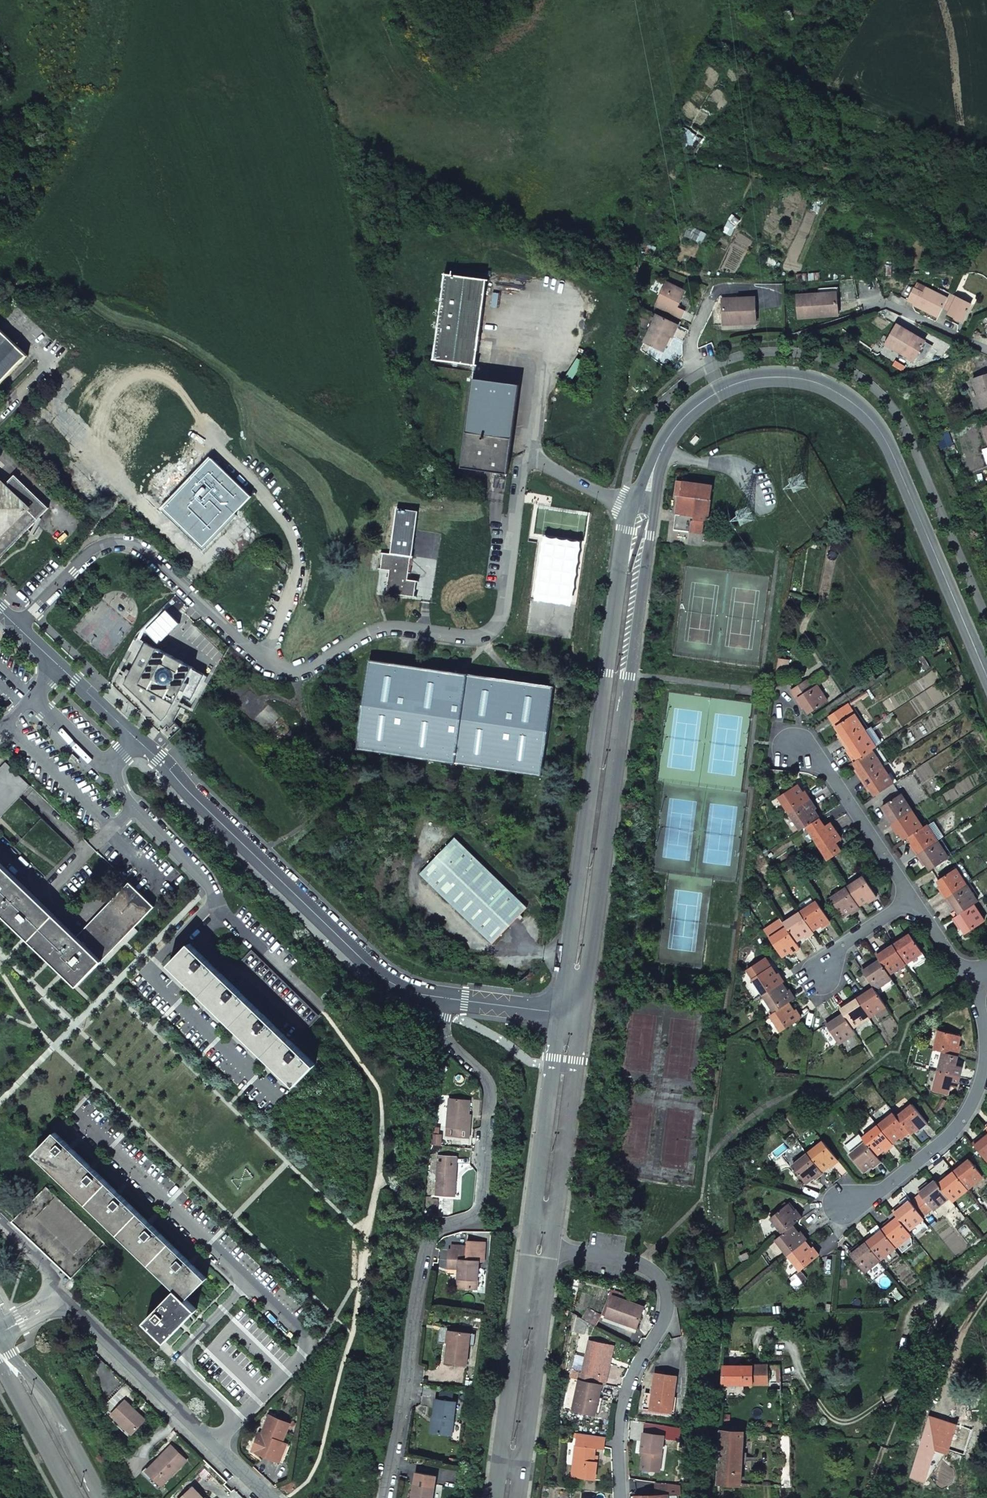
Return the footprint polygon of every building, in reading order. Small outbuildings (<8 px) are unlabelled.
[(460,264),(461,262),(462,262),(462,261),(462,258),(461,257),(460,256),(459,255),(457,255),(455,256),(454,257),(453,258),(453,262),(455,264),(456,264),(457,265),(458,265),(460,264)] [(445,275),(433,360),(477,367),(482,324),(488,281),(445,275)] [(678,307),(686,291),(666,282),(654,306),(681,319),(685,311),(678,307)] [(913,305),(938,317),(943,308),(947,299),(925,288),(923,293),(913,288),(907,300),(914,304),(913,305)] [(838,316),(836,293),(797,296),(798,318),(838,316)] [(971,304),(949,294),(947,299),(943,308),(949,313),(948,314),(962,321),(971,304)] [(722,304),(723,325),(756,323),(755,311),(755,298),(738,299),(738,303),(722,304)] [(676,324),(657,315),(644,342),(654,347),(663,351),(671,337),(676,324)] [(673,338),(679,326),(676,324),(671,337),(673,338)] [(910,333),(897,325),(885,344),(913,361),(924,344),(909,335),(910,333)] [(0,329),(0,385),(28,356),(0,329)] [(925,342),(910,333),(909,335),(924,344),(925,342)] [(973,380),(982,408),(986,406),(986,375),(973,380)] [(473,380),(461,468),(508,474),(520,386),(473,380)] [(212,459),(164,509),(204,547),(252,498),(212,459)] [(50,509),(15,475),(4,487),(0,483),(0,559),(50,509)] [(707,521),(712,486),(677,482),(675,495),(678,496),(674,530),(703,534),(705,521),(707,521)] [(407,581),(410,557),(411,557),(418,512),(396,509),(390,555),(382,554),(380,570),(389,571),(386,593),(414,597),(416,582),(407,581)] [(584,546),(540,540),(532,600),(576,606),(584,546)] [(134,637),(115,672),(123,677),(121,681),(142,702),(144,699),(156,710),(153,713),(162,721),(167,716),(174,722),(181,707),(192,713),(207,686),(204,684),(208,677),(193,669),(193,668),(159,649),(158,650),(134,637)] [(778,658),(777,671),(783,672),(785,659),(778,658)] [(542,776),(554,686),(515,680),(459,673),(369,660),(356,750),(542,776)] [(791,690),(796,698),(811,689),(806,680),(791,690)] [(811,689),(796,698),(802,707),(804,705),(809,713),(827,702),(816,685),(811,689)] [(853,714),(836,726),(841,734),(839,735),(845,744),(865,731),(853,714)] [(865,731),(845,744),(850,753),(852,751),(858,759),(871,751),(875,748),(865,731)] [(858,759),(854,762),(859,770),(857,772),(863,780),(882,767),(871,751),(858,759)] [(5,763),(0,768),(0,818),(20,797),(30,787),(5,763)] [(882,767),(863,780),(868,789),(870,787),(875,795),(893,784),(882,767)] [(891,773),(887,775),(893,784),(897,782),(891,773)] [(797,785),(779,797),(790,813),(809,800),(804,792),(802,793),(797,785)] [(900,794),(882,806),(888,814),(886,815),(892,824),(911,811),(900,794)] [(20,797),(0,818),(0,833),(45,877),(73,849),(20,797)] [(809,800),(790,813),(801,830),(807,826),(819,818),(813,810),(815,809),(809,800)] [(911,811),(892,824),(897,833),(899,831),(904,839),(909,837),(922,828),(911,811)] [(819,818),(807,826),(817,843),(835,831),(829,823),(824,826),(819,818)] [(922,828),(909,837),(914,845),(912,846),(918,855),(937,842),(926,825),(922,828)] [(835,831),(817,843),(828,860),(841,852),(835,844),(841,840),(835,831)] [(455,837),(420,874),(493,944),(510,926),(527,908),(455,837)] [(937,842),(918,855),(923,863),(925,862),(931,870),(948,858),(937,842)] [(77,985),(134,926),(154,907),(129,883),(103,910),(76,937),(0,863),(0,911),(77,985)] [(955,869),(937,880),(943,889),(941,890),(946,898),(966,886),(955,869)] [(864,877),(847,888),(859,906),(867,900),(868,902),(876,897),(864,877)] [(966,886),(946,898),(952,907),(954,906),(960,914),(973,905),(977,902),(966,886)] [(847,888),(830,899),(842,917),(850,911),(851,913),(860,908),(859,906),(847,888)] [(817,902),(800,913),(812,930),(820,925),(821,927),(830,921),(817,902)] [(960,914),(953,918),(959,927),(961,925),(966,933),(984,922),(973,905),(960,914)] [(800,913),(784,924),(786,928),(795,941),(803,936),(805,938),(813,932),(812,930),(800,913)] [(764,930),(770,939),(782,956),(790,951),(791,953),(800,947),(795,941),(786,928),(784,924),(781,919),(764,930)] [(901,938),(892,943),(894,945),(905,963),(922,952),(910,935),(902,940),(901,938)] [(315,1064),(190,943),(168,964),(294,1086),(315,1064)] [(884,949),(876,955),(880,961),(889,974),(905,963),(894,945),(885,951),(884,949)] [(778,974),(775,975),(765,959),(747,971),(763,995),(781,983),(783,982),(778,974)] [(870,964),(862,970),(874,988),(875,989),(891,978),(889,974),(880,961),(871,966),(870,964)] [(781,983),(763,995),(775,1012),(788,1003),(794,999),(789,990),(786,992),(781,983)] [(865,992),(856,997),(857,999),(869,1017),(885,1006),(875,989),(874,988),(866,994),(865,992)] [(848,1003),(839,1008),(843,1015),(852,1028),(869,1017),(857,999),(849,1005),(848,1003)] [(775,1012),(770,1015),(781,1031),(801,1018),(795,1010),(793,1011),(788,1003),(775,1012)] [(834,1018),(825,1024),(838,1043),(855,1033),(852,1028),(843,1015),(835,1020),(834,1018)] [(939,1030),(934,1049),(944,1052),(957,1056),(960,1046),(958,1045),(960,1036),(939,1030)] [(944,1052),(938,1071),(959,1077),(961,1067),(955,1065),(957,1056),(944,1052)] [(938,1071),(933,1091),(947,1094),(950,1085),(956,1087),(959,1077),(938,1071)] [(469,1108),(470,1101),(448,1100),(446,1129),(450,1129),(449,1137),(470,1139),(470,1129),(468,1129),(469,1115),(469,1108)] [(912,1105),(897,1117),(908,1132),(910,1134),(918,1128),(919,1130),(927,1123),(912,1105)] [(893,1114),(878,1126),(891,1143),(899,1137),(900,1138),(908,1132),(897,1117),(893,1114)] [(878,1126),(862,1138),(866,1142),(876,1155),(883,1149),(885,1151),(893,1144),(891,1143),(878,1126)] [(207,1278),(56,1131),(35,1152),(176,1289),(145,1320),(166,1340),(197,1309),(186,1298),(207,1278)] [(429,1145),(440,1145),(440,1140),(439,1140),(440,1135),(431,1134),(429,1145)] [(973,1144),(986,1162),(986,1136),(982,1140),(981,1138),(973,1144)] [(823,1142),(808,1154),(821,1171),(828,1165),(830,1166),(838,1160),(823,1142)] [(866,1142),(850,1155),(863,1171),(871,1165),(872,1167),(880,1161),(876,1155),(866,1142)] [(808,1154),(792,1167),(805,1183),(813,1177),(814,1179),(822,1173),(821,1171),(808,1154)] [(455,1197),(456,1157),(438,1156),(436,1196),(445,1196),(455,1197)] [(960,1164),(952,1170),(954,1172),(967,1189),(983,1176),(969,1160),(962,1166),(960,1164)] [(945,1176),(937,1183),(949,1197),(952,1201),(967,1189),(954,1172),(946,1178),(945,1176)] [(926,1185),(918,1191),(921,1194),(930,1206),(932,1209),(933,1210),(949,1197),(937,1183),(935,1181),(928,1187),(926,1185)] [(105,1243),(46,1186),(12,1220),(72,1278),(105,1243)] [(921,1194),(911,1202),(922,1217),(929,1211),(927,1208),(930,1206),(921,1194)] [(901,1206),(902,1208),(910,1201),(907,1198),(900,1204),(901,1206)] [(901,1206),(893,1212),(897,1218),(908,1231),(922,1219),(923,1218),(922,1217),(911,1202),(910,1201),(902,1208),(901,1206)] [(787,1204),(770,1217),(783,1233),(792,1226),(801,1218),(795,1210),(793,1212),(787,1204)] [(888,1222),(880,1228),(882,1230),(895,1247),(896,1246),(910,1235),(911,1234),(908,1231),(897,1218),(890,1224),(888,1222)] [(908,1231),(911,1234),(914,1237),(927,1226),(922,1219),(908,1231)] [(783,1233),(775,1239),(788,1255),(804,1242),(806,1240),(800,1232),(798,1233),(792,1226),(783,1233)] [(878,1227),(871,1232),(873,1235),(874,1236),(881,1231),(878,1227)] [(873,1235),(865,1241),(866,1243),(880,1259),(881,1259),(894,1248),(895,1247),(882,1230),(881,1231),(874,1236),(873,1235)] [(910,1235),(896,1246),(902,1253),(915,1242),(910,1235)] [(467,1260),(479,1260),(484,1261),(485,1243),(467,1241),(467,1246),(467,1260)] [(804,1242),(788,1255),(800,1270),(819,1256),(812,1248),(810,1249),(804,1242)] [(857,1247),(849,1253),(864,1272),(880,1259),(866,1243),(859,1249),(857,1247)] [(448,1258),(447,1268),(459,1268),(457,1288),(477,1289),(478,1270),(479,1260),(467,1260),(467,1246),(452,1245),(451,1249),(449,1249),(448,1258)] [(894,1248),(881,1259),(886,1265),(900,1255),(894,1248)] [(638,1324),(644,1307),(613,1296),(606,1316),(620,1321),(621,1318),(638,1324)] [(636,1330),(638,1324),(621,1318),(620,1321),(619,1324),(636,1330)] [(447,1346),(445,1362),(467,1365),(469,1345),(471,1333),(449,1331),(447,1346)] [(589,1340),(583,1372),(579,1371),(578,1377),(592,1381),(594,1375),(602,1376),(608,1344),(589,1340)] [(723,1384),(752,1383),(752,1365),(723,1366),(723,1384)] [(752,1365),(752,1383),(768,1383),(768,1365),(752,1365)] [(672,1412),(677,1375),(656,1372),(653,1393),(650,1409),(672,1412)] [(572,1410),(579,1379),(569,1377),(562,1408),(572,1410)] [(595,1415),(601,1384),(579,1379),(572,1410),(595,1415)] [(113,1413),(127,1400),(135,1391),(127,1383),(105,1406),(113,1413)] [(650,1409),(653,1393),(645,1392),(643,1408),(650,1409)] [(452,1435),(456,1402),(436,1399),(433,1416),(431,1432),(452,1435)] [(136,1409),(127,1400),(113,1413),(134,1433),(146,1419),(136,1409)] [(930,1416),(912,1477),(925,1481),(936,1446),(949,1450),(957,1424),(930,1416)] [(282,1443),(289,1425),(270,1417),(261,1438),(258,1437),(255,1446),(265,1450),(263,1456),(272,1459),(280,1462),(287,1445),(282,1443)] [(742,1484),(743,1432),(721,1430),(718,1483),(742,1484)] [(662,1452),(664,1435),(644,1432),(641,1449),(644,1450),(641,1468),(656,1470),(659,1452),(662,1452)] [(595,1480),(597,1461),(593,1461),(594,1455),(595,1448),(604,1449),(606,1437),(577,1433),(575,1445),(578,1446),(577,1459),(574,1459),(572,1477),(595,1480)] [(172,1445),(160,1457),(161,1459),(149,1472),(162,1486),(187,1460),(179,1452),(172,1445)] [(253,1452),(263,1456),(265,1450),(255,1446),(254,1446),(253,1452)] [(142,1472),(159,1489),(162,1486),(149,1472),(147,1471),(160,1457),(158,1455),(142,1472)] [(412,1497),(433,1497),(431,1496),(434,1475),(416,1472),(413,1493),(412,1497)] [(656,1483),(667,1484),(667,1494),(668,1497),(679,1497),(679,1494),(681,1494),(680,1485),(656,1483)] [(667,1484),(656,1483),(656,1495),(667,1494),(667,1484)] [(198,1493),(193,1487),(181,1497),(203,1497),(198,1493)]
